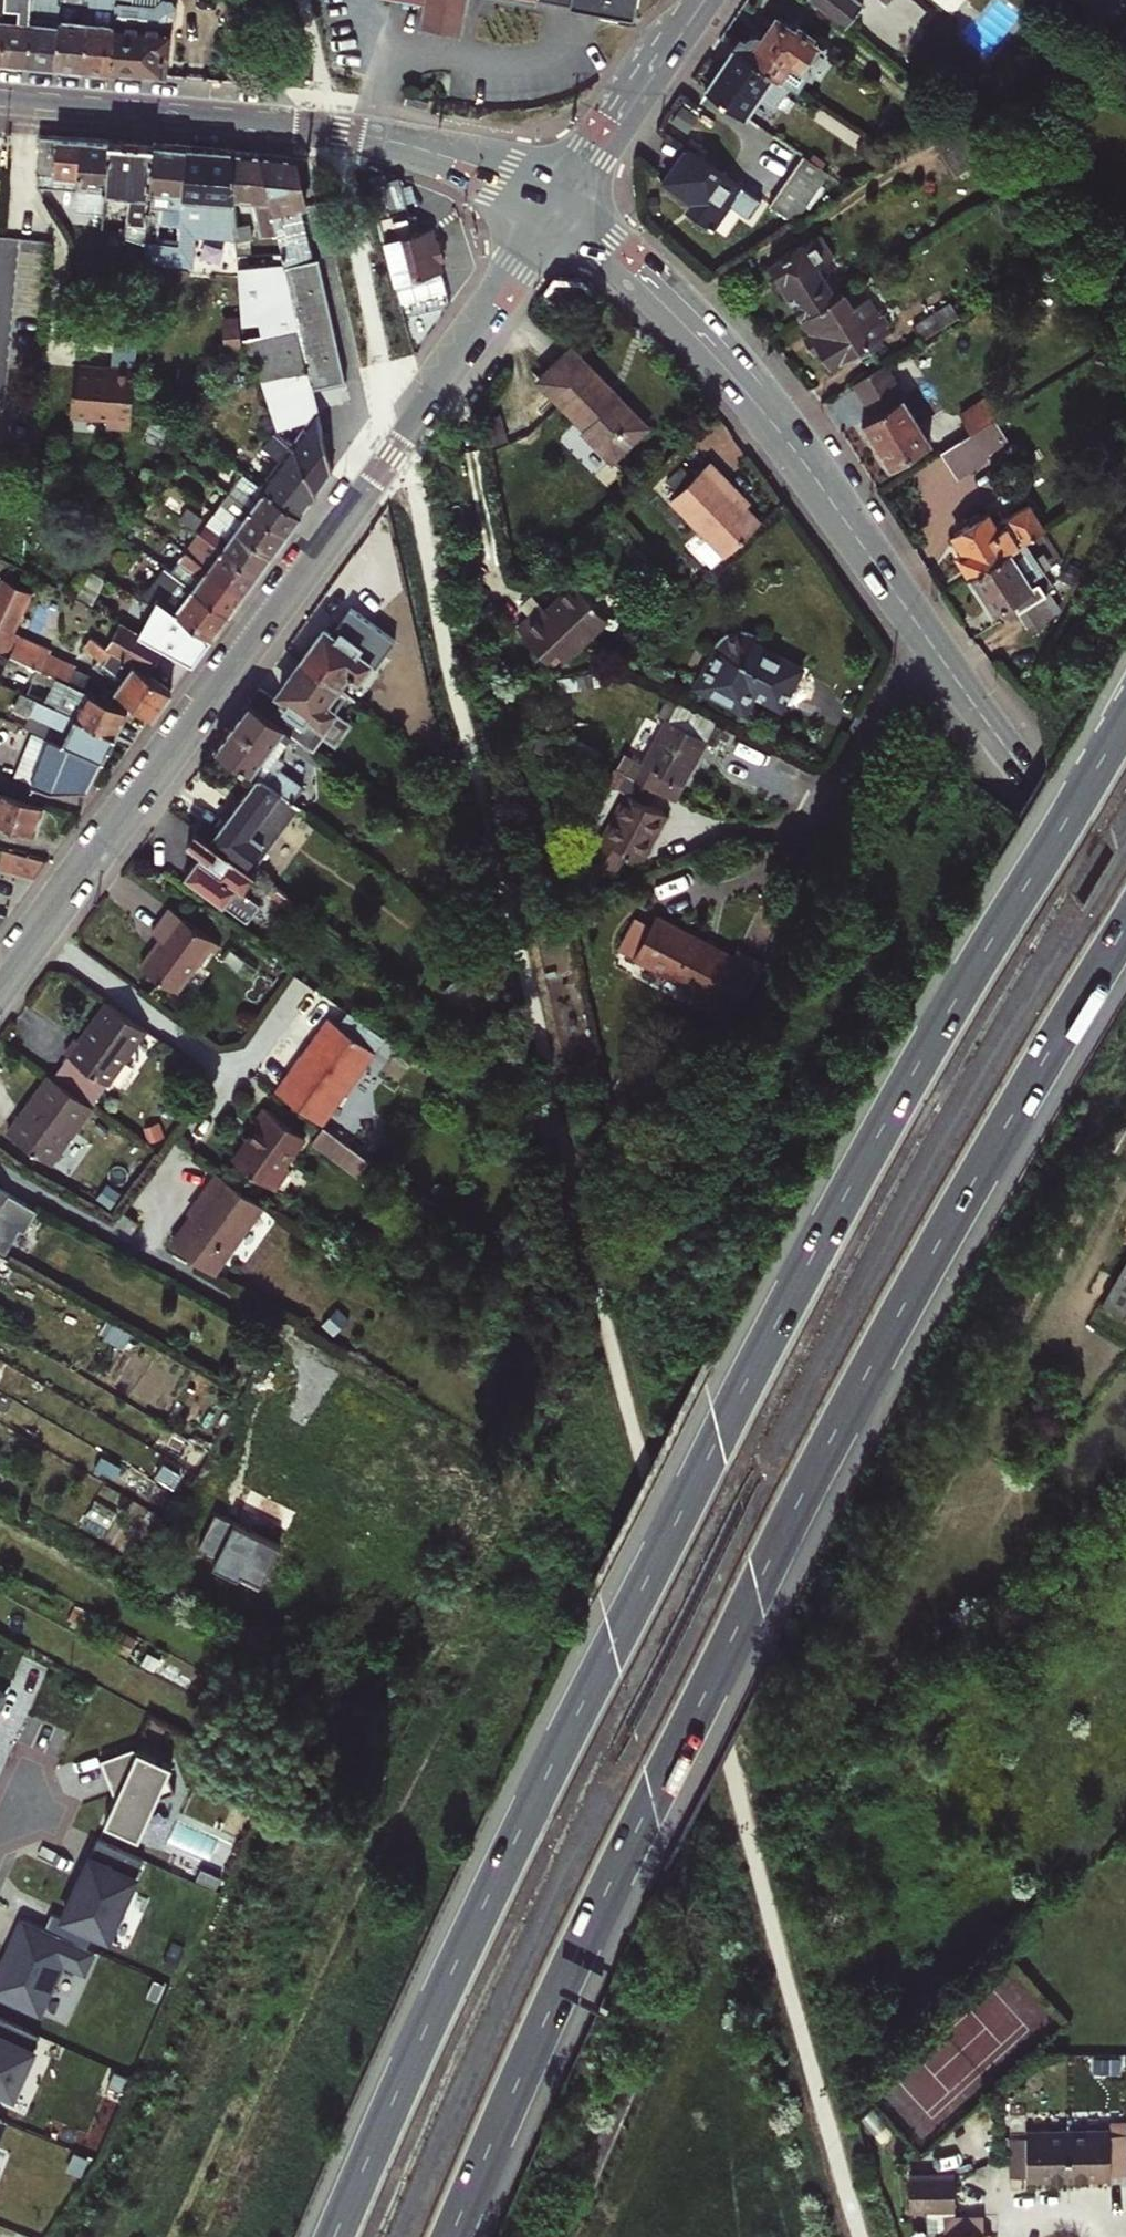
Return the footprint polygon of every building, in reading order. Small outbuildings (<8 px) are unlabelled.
[(28,62),(33,0),(5,0),(1,60),(28,62)] [(28,62),(55,65),(60,0),(33,0),(28,62)] [(83,67),(88,0),(60,0),(55,65),(83,67)] [(83,67),(110,69),(115,2),(116,0),(88,0),(83,67)] [(115,2),(110,69),(162,73),(166,24),(176,15),(176,6),(171,0),(168,0),(160,0),(153,7),(115,2)] [(256,37),(256,29),(250,0),(224,0),(223,32),(256,37)] [(420,4),(416,26),(462,34),(468,0),(395,0),(420,4)] [(569,4),(569,7),(614,14),(616,0),(548,0),(569,4)] [(847,27),(865,5),(859,0),(813,0),(847,27)] [(1090,28),(1112,0),(1049,0),(1090,28)] [(777,72),(781,75),(793,59),(802,65),(816,46),(811,41),(814,38),(798,26),(795,31),(777,18),(763,38),(757,33),(745,38),(742,36),(737,43),(777,72)] [(706,89),(746,116),(777,72),(737,43),(706,89)] [(41,136),(37,186),(53,187),(79,189),(77,208),(105,211),(107,187),(110,140),(41,136)] [(110,140),(107,187),(131,189),(128,234),(146,237),(152,143),(110,140)] [(152,143),(146,237),(158,240),(160,218),(168,219),(180,220),(182,196),(185,145),(152,143)] [(185,145),(182,196),(180,220),(179,244),(167,242),(158,240),(146,237),(146,239),(145,258),(188,260),(190,225),(236,227),(234,199),(231,148),(185,145)] [(261,235),(277,231),(259,150),(231,148),(234,199),(254,202),(261,235)] [(752,217),(763,200),(688,148),(666,180),(700,205),(694,214),(715,229),(733,204),(752,217)] [(259,150),(277,231),(282,252),(286,268),(308,262),(296,207),(302,206),(307,204),(295,152),(259,150)] [(806,156),(789,181),(771,206),(796,223),(831,172),(806,156)] [(315,260),(302,206),(296,207),(308,262),(315,260)] [(394,220),(381,222),(395,283),(442,272),(439,262),(435,242),(431,229),(414,233),(410,215),(394,220)] [(167,242),(168,219),(160,218),(158,240),(167,242)] [(788,290),(806,318),(840,297),(820,266),(834,257),(819,235),(772,265),(781,279),(788,290)] [(129,261),(145,262),(145,258),(146,239),(130,238),(129,261)] [(440,240),(435,242),(439,262),(445,261),(440,240)] [(9,300),(44,301),(46,246),(11,245),(9,300)] [(258,361),(262,377),(308,367),(299,326),(286,268),(282,252),(238,248),(246,357),(258,361)] [(286,268),(299,326),(308,367),(342,359),(320,258),(315,260),(308,262),(286,268)] [(593,301),(598,295),(599,293),(579,278),(555,277),(544,291),(553,299),(593,301)] [(788,290),(781,279),(773,284),(780,295),(788,290)] [(815,333),(825,349),(835,365),(861,349),(864,353),(884,340),(881,335),(890,330),(870,300),(856,308),(846,293),(840,297),(806,318),(815,333)] [(915,327),(924,341),(962,317),(952,303),(915,327)] [(825,349),(815,333),(808,338),(818,354),(825,349)] [(591,422),(584,428),(582,430),(612,460),(649,425),(618,393),(613,398),(602,386),(607,381),(572,345),(537,380),(577,420),(583,414),(591,422)] [(308,367),(313,388),(347,380),(342,359),(308,367)] [(114,369),(77,366),(74,416),(110,417),(110,427),(134,428),(138,368),(114,367),(114,369)] [(332,471),(325,442),(313,388),(308,367),(262,377),(278,429),(298,419),(305,429),(294,443),(316,493),(332,471)] [(885,367),(858,385),(878,416),(865,425),(892,467),(932,442),(885,367)] [(618,393),(607,381),(602,386),(613,398),(618,393)] [(962,416),(972,433),(981,427),(1013,407),(1002,390),(962,416)] [(577,420),(584,428),(591,422),(583,414),(577,420)] [(278,429),(245,475),(301,514),(316,493),(294,443),(283,439),(278,429)] [(972,433),(945,450),(953,462),(980,445),(972,433)] [(227,462),(239,447),(229,440),(219,455),(227,462)] [(227,462),(239,470),(250,455),(239,447),(227,462)] [(717,480),(722,475),(708,461),(668,501),(723,558),(759,523),(744,508),(717,480)] [(231,494),(287,534),(301,514),(245,475),(231,494)] [(749,503),(722,475),(717,480),(744,508),(749,503)] [(217,514),(272,553),(287,534),(231,494),(217,514)] [(959,560),(970,577),(1026,541),(1046,528),(1030,500),(1006,516),(1007,518),(1003,521),(1005,524),(1001,526),(990,510),(951,535),(964,557),(959,560)] [(180,517),(195,528),(202,518),(187,507),(180,517)] [(217,514),(203,533),(258,573),(272,553),(217,514)] [(244,592),(258,573),(203,533),(188,554),(244,592)] [(1017,613),(1049,591),(1054,587),(1026,541),(970,577),(994,614),(1011,603),(1017,613)] [(174,573),(229,613),(244,592),(188,554),(174,573)] [(158,598),(211,637),(229,613),(174,573),(165,567),(142,597),(154,604),(158,598)] [(93,603),(106,578),(91,570),(77,595),(93,603)] [(0,583),(0,649),(10,654),(83,689),(90,674),(49,651),(50,649),(13,631),(33,589),(4,574),(0,583)] [(597,600),(576,579),(563,591),(563,599),(551,610),(547,607),(544,602),(520,626),(547,654),(555,646),(564,655),(567,653),(569,655),(577,653),(585,645),(582,642),(608,616),(595,602),(597,600)] [(563,591),(547,607),(551,610),(563,599),(563,591)] [(1062,611),(1049,591),(1017,613),(1033,637),(1062,611)] [(138,631),(165,648),(193,663),(211,637),(158,598),(154,604),(138,631)] [(343,621),(337,629),(346,635),(352,627),(343,621)] [(116,690),(153,717),(173,691),(149,673),(165,648),(138,631),(121,622),(107,647),(90,636),(84,644),(100,660),(95,667),(120,686),(116,690)] [(323,632),(302,661),(340,688),(353,671),(363,677),(375,661),(359,649),(367,638),(352,627),(346,635),(337,629),(331,625),(325,634),(323,632)] [(717,651),(789,690),(799,670),(751,644),(758,633),(752,631),(734,631),(724,635),(715,643),(720,646),(717,651)] [(789,690),(717,651),(699,684),(745,709),(755,691),(780,704),(789,690)] [(117,733),(128,710),(83,689),(10,654),(5,666),(51,687),(45,702),(117,733)] [(308,719),(324,732),(339,711),(329,703),(340,688),(302,661),(277,698),(260,686),(249,701),(292,732),(297,735),(308,719)] [(63,742),(105,759),(117,733),(45,702),(21,692),(15,706),(32,714),(68,730),(63,742)] [(292,732),(249,701),(216,746),(257,776),(292,802),(303,787),(277,768),(285,758),(277,752),(292,732)] [(679,701),(669,719),(707,740),(717,721),(679,701)] [(33,730),(63,742),(68,730),(32,714),(26,727),(33,730)] [(308,719),(297,735),(317,750),(328,734),(324,732),(308,719)] [(707,740),(669,719),(644,763),(636,758),(627,774),(658,791),(674,800),(707,740)] [(92,788),(105,759),(63,742),(33,730),(20,761),(37,768),(31,782),(52,789),(64,789),(69,778),(92,788)] [(650,805),(658,791),(627,774),(619,788),(629,793),(593,858),(614,869),(626,849),(641,858),(666,814),(650,805)] [(292,802),(257,776),(210,840),(253,871),(299,807),(292,802)] [(47,804),(32,799),(0,789),(0,821),(38,833),(47,804)] [(253,871),(210,840),(195,829),(185,843),(218,866),(202,889),(223,905),(226,911),(233,912),(264,934),(276,917),(242,891),(255,873),(253,871)] [(0,868),(36,877),(48,861),(5,850),(0,868)] [(633,954),(659,913),(645,904),(619,945),(633,954)] [(201,964),(214,948),(219,941),(172,907),(155,931),(164,938),(144,965),(179,990),(199,962),(201,964)] [(733,957),(660,917),(638,957),(711,997),(733,957)] [(225,945),(219,941),(214,948),(219,953),(225,945)] [(107,1082),(144,1028),(106,1000),(78,1039),(74,1035),(63,1051),(67,1053),(105,1080),(107,1082)] [(385,1037),(349,1012),(339,1026),(330,1019),(278,1091),(323,1123),(385,1037)] [(105,1080),(67,1053),(51,1076),(89,1102),(105,1080)] [(22,1119),(17,1116),(6,1132),(50,1163),(91,1105),(89,1102),(51,1076),(47,1073),(30,1098),(34,1102),(22,1119)] [(34,1102),(30,1098),(17,1116),(22,1119),(34,1102)] [(306,1137),(266,1108),(255,1122),(260,1125),(234,1160),(275,1189),(290,1168),(286,1165),(306,1137)] [(323,1123),(311,1139),(356,1172),(368,1156),(323,1123)] [(212,1271),(259,1204),(217,1173),(197,1202),(201,1204),(193,1216),(173,1244),(212,1271)] [(4,1256),(18,1230),(34,1203),(0,1184),(0,1254),(4,1256)] [(201,1204),(197,1202),(189,1214),(193,1216),(201,1204)] [(34,1203),(18,1230),(24,1234),(40,1206),(34,1203)] [(1113,1281),(1119,1289),(1104,1303),(1125,1315),(1125,1259),(1113,1281)] [(1113,1281),(1102,1301),(1104,1303),(1119,1289),(1113,1281)] [(105,1822),(139,1838),(158,1797),(176,1791),(169,1772),(173,1764),(134,1747),(101,1758),(109,1781),(117,1778),(121,1787),(105,1822)] [(81,1877),(63,1917),(108,1937),(144,1858),(98,1838),(84,1868),(87,1869),(83,1878),(81,1877)] [(41,2013),(64,1961),(86,1971),(96,1949),(23,1916),(14,1936),(19,1938),(14,1949),(10,1947),(0,1968),(0,1995),(41,2013)] [(83,1990),(59,1980),(47,2011),(71,2020),(83,1990)] [(34,2049),(41,2033),(0,2015),(0,2034),(34,2049)] [(14,2094),(34,2049),(0,2034),(0,2088),(14,2094)] [(1125,2166),(1125,2127),(1113,2127),(1113,2121),(1069,2122),(1070,2172),(1114,2171),(1115,2166),(1125,2166)] [(1028,2173),(1070,2172),(1069,2122),(1026,2123),(1026,2129),(1010,2130),(1010,2152),(1011,2168),(1027,2167),(1028,2173)] [(912,2202),(957,2200),(955,2164),(911,2166),(912,2202)] [(991,2223),(985,2222),(985,2205),(965,2206),(945,2207),(946,2225),(940,2225),(940,2236),(992,2236),(991,2223)]
